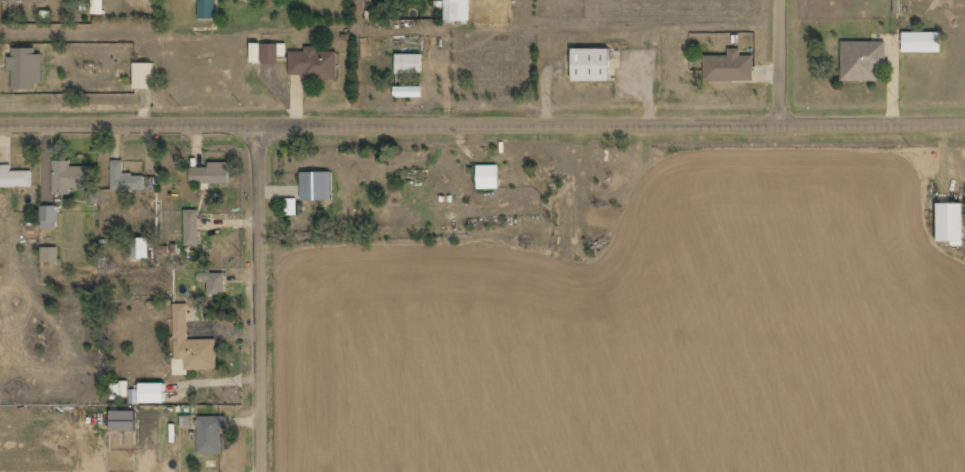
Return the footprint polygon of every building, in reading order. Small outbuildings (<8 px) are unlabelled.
[(94,15),(104,15),(105,0),(94,0),(94,15)] [(200,16),(213,16),(213,0),(200,0),(200,16)] [(459,20),(459,0),(447,0),(447,20),(459,20)] [(941,51),(941,31),(902,32),(902,51),(941,51)] [(841,80),(878,80),(878,70),(886,70),(886,40),(841,40),(841,80)] [(251,63),(261,63),(261,44),(252,44),(251,63)] [(262,65),(278,65),(277,45),(262,45),(262,65)] [(42,49),(10,49),(10,90),(42,90),(42,49)] [(610,49),(572,49),(572,82),(610,82),(610,49)] [(289,51),(289,80),(337,80),(337,51),(289,51)] [(396,75),(422,75),(422,54),(396,54),(396,75)] [(753,80),(753,61),(704,61),(704,80),(753,80)] [(135,88),(153,88),(153,64),(135,64),(135,88)] [(71,195),(71,187),(82,187),(82,167),(71,167),(71,161),(54,161),(54,195),(71,195)] [(144,191),(144,175),(123,175),(123,161),(111,161),(111,191),(144,191)] [(229,183),(229,162),(191,162),(191,183),(229,183)] [(477,190),(499,190),(499,165),(477,165),(477,190)] [(32,172),(11,172),(11,166),(0,166),(0,172),(0,188),(32,188),(32,172)] [(331,173),(301,173),(301,202),(331,202),(331,173)] [(292,215),(295,202),(288,201),(285,213),(292,215)] [(937,242),(963,242),(963,204),(938,204),(937,242)] [(54,224),(54,207),(43,207),(43,224),(54,224)] [(185,245),(200,245),(200,209),(185,209),(185,245)] [(148,238),(131,238),(131,260),(148,260),(148,238)] [(57,246),(41,246),(41,262),(57,262),(57,246)] [(207,296),(225,296),(225,273),(198,273),(198,284),(207,284),(207,296)] [(189,304),(173,305),(173,372),(217,371),(216,340),(189,340),(189,304)] [(136,426),(136,403),(164,403),(165,383),(139,383),(139,389),(126,389),(126,383),(113,383),(112,398),(127,398),(127,404),(110,404),(110,426),(136,426)] [(223,454),(223,416),(197,416),(197,454),(223,454)]
